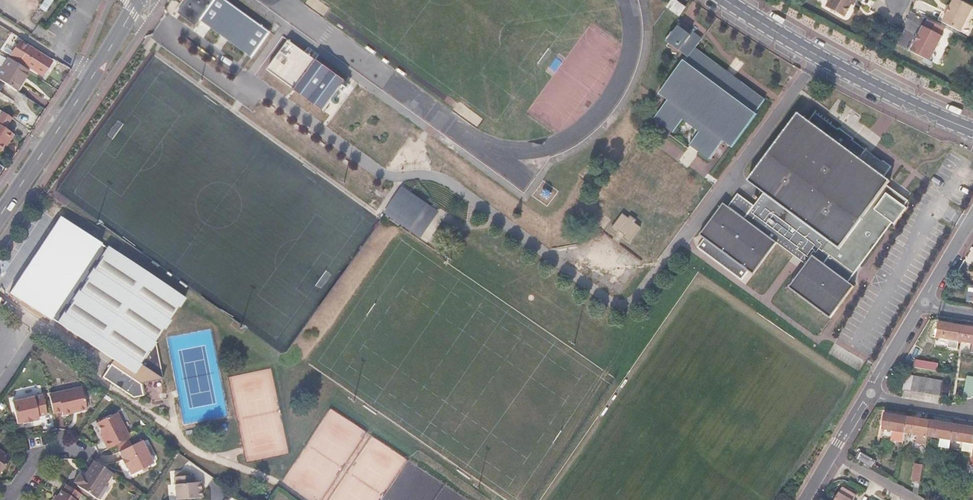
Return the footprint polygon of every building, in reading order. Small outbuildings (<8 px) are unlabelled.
[(39,6),(45,11),(53,0),(43,0),(39,6)] [(269,31),(226,0),(187,0),(178,13),(194,24),(198,19),(250,57),(269,31)] [(686,6),(678,0),(669,0),(665,6),(678,16),(686,6)] [(827,7),(846,17),(853,4),(855,0),(831,0),(827,7)] [(972,9),(972,6),(960,0),(954,0),(943,22),(961,32),(972,9)] [(942,35),(945,28),(929,20),(925,27),(924,26),(911,51),(930,61),(943,36),(942,35)] [(666,40),(678,50),(690,35),(685,31),(688,28),(680,21),(666,40)] [(678,50),(682,53),(688,45),(693,48),(694,47),(701,37),(688,28),(685,31),(690,35),(678,50)] [(345,82),(288,41),(268,69),(324,111),(345,82)] [(688,45),(682,53),(687,56),(685,60),(682,58),(657,92),(666,98),(653,116),(672,130),(681,118),(698,131),(690,143),(709,157),(722,140),(731,146),(756,112),(755,111),(763,99),(694,47),(693,48),(688,45)] [(44,64),(47,58),(29,47),(20,61),(41,76),(47,67),(44,64)] [(10,59),(0,74),(0,81),(18,92),(30,72),(10,59)] [(0,110),(0,124),(5,127),(11,117),(0,110)] [(886,184),(889,179),(858,156),(864,148),(851,138),(853,136),(839,126),(837,128),(814,112),(807,120),(796,111),(746,181),(761,193),(744,217),(722,201),(699,234),(752,273),(776,241),(805,262),(788,286),(829,317),(854,285),(847,279),(854,270),(853,270),(890,219),(892,221),(903,205),(901,204),(905,198),(886,184)] [(5,127),(0,124),(0,150),(4,144),(7,139),(9,140),(14,134),(5,127)] [(435,214),(400,190),(387,210),(421,233),(435,214)] [(626,218),(620,214),(610,228),(616,232),(618,230),(624,235),(622,237),(628,241),(638,227),(632,223),(634,220),(628,216),(626,218)] [(183,298),(106,247),(100,256),(101,258),(93,269),(92,269),(85,279),(86,280),(78,292),(77,291),(70,300),(72,301),(65,311),(64,311),(56,323),(115,362),(113,365),(111,365),(102,378),(134,398),(142,396),(140,384),(162,379),(154,344),(155,342),(153,341),(161,329),(163,329),(169,320),(167,319),(176,307),(178,307),(183,298)] [(961,327),(961,325),(952,323),(952,326),(938,323),(935,337),(949,339),(947,346),(957,348),(958,341),(959,338),(961,327)] [(961,327),(959,338),(972,341),(972,329),(961,327)] [(915,359),(914,367),(931,370),(932,361),(915,359)] [(910,390),(939,395),(942,381),(912,376),(910,390)] [(972,388),(972,377),(967,376),(964,396),(971,398),(971,396),(972,388)] [(83,406),(80,384),(46,388),(48,407),(58,406),(58,409),(83,406)] [(42,407),(39,388),(9,393),(11,414),(18,413),(18,414),(27,413),(27,412),(33,411),(33,409),(42,407)] [(98,423),(104,434),(107,440),(104,442),(108,449),(132,438),(119,413),(98,423)] [(908,418),(908,416),(899,415),(898,417),(884,415),(883,426),(897,428),(896,431),(895,431),(893,439),(904,441),(905,433),(906,429),(908,418)] [(921,421),(908,418),(906,429),(905,433),(906,433),(906,430),(908,430),(908,433),(918,435),(916,443),(926,445),(928,436),(928,433),(930,422),(930,420),(922,418),(921,421)] [(944,424),(930,422),(928,433),(942,435),(941,438),(950,440),(951,437),(953,426),(953,423),(945,422),(944,424)] [(953,426),(951,437),(965,439),(965,442),(972,443),(970,456),(972,456),(972,427),(966,425),(966,428),(953,426)] [(154,464),(143,441),(120,451),(124,458),(122,459),(126,468),(128,467),(132,475),(154,464)] [(11,456),(0,449),(0,472),(11,456)] [(861,452),(857,459),(870,467),(875,460),(861,452)] [(113,475),(93,462),(83,478),(79,475),(73,485),(77,488),(76,489),(94,499),(96,499),(113,475)] [(923,465),(915,464),(912,480),(920,482),(923,465)] [(176,499),(201,496),(200,480),(194,480),(193,473),(173,475),(176,499)] [(58,499),(57,499),(82,499),(84,497),(68,487),(64,493),(63,492),(58,499)] [(854,497),(841,489),(834,499),(853,499),(854,497)]
